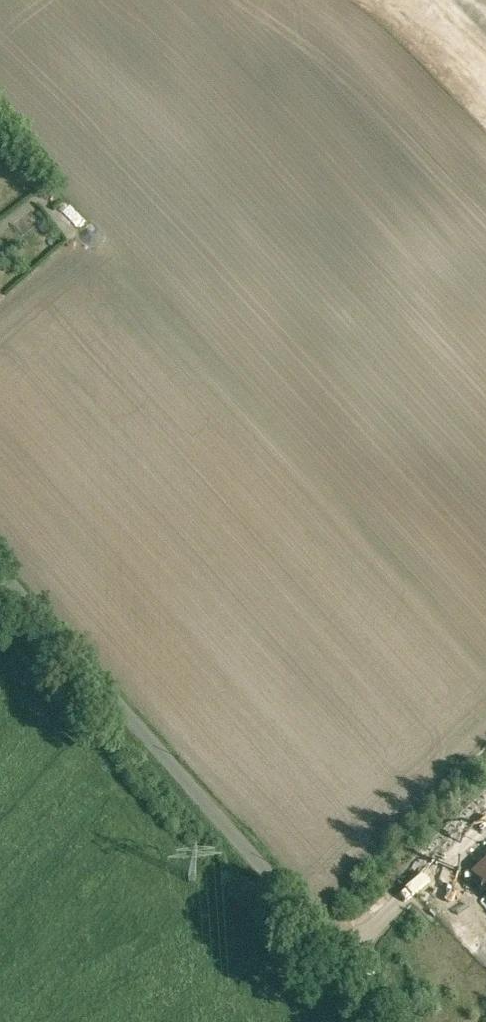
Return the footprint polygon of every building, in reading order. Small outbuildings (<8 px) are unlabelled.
[(19,234),(41,222),(30,201),(8,213),(19,234)] [(474,877),(485,888),(485,864),(474,877)]
